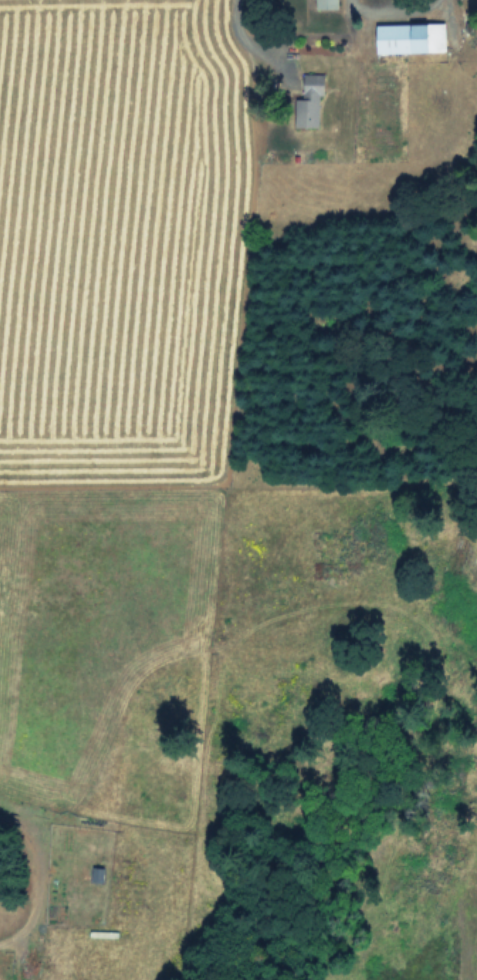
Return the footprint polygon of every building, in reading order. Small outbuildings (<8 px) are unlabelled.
[(442,21),(372,24),(373,52),(443,50),(442,21)] [(315,126),(316,94),(321,94),(321,72),(301,72),(301,97),(293,97),(293,125),(315,126)] [(100,881),(101,867),(90,866),(89,881),(100,881)]
